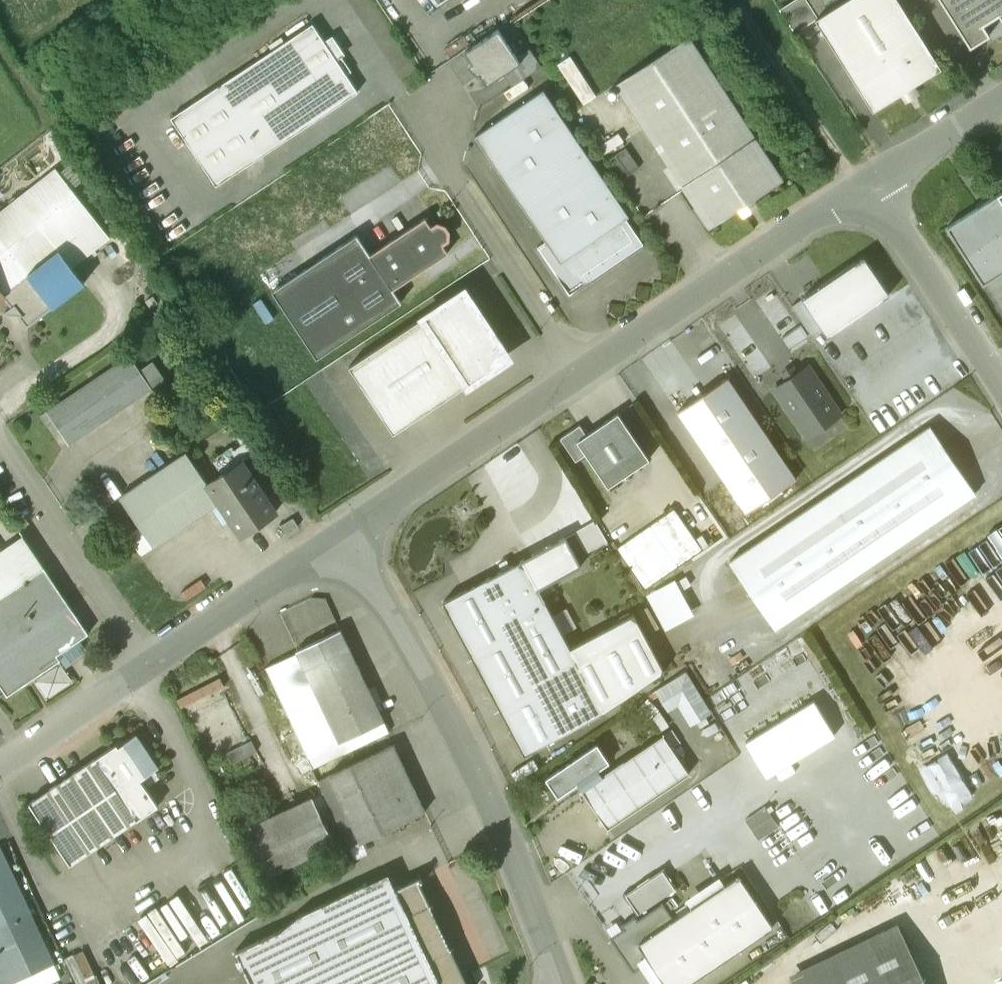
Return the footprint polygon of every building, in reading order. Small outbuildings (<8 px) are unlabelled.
[(897,0),(846,0),(815,20),(873,111),(940,68),(897,0)] [(970,48),(989,36),(983,25),(998,15),(1001,21),(1001,0),(940,0),(970,48)] [(356,92),(312,25),(170,119),(214,186),(356,92)] [(498,29),(464,51),(472,63),(467,66),(477,75),(479,74),(487,86),(503,74),(520,63),(517,57),(498,29)] [(777,181),(684,40),(618,84),(711,225),(777,181)] [(529,49),(517,57),(520,63),(503,74),(511,87),(542,67),(529,49)] [(628,217),(543,90),(474,136),(545,241),(536,247),(568,295),(642,246),(624,219),(628,217)] [(625,148),(606,161),(619,180),(638,168),(625,148)] [(0,211),(0,237),(29,275),(28,276),(53,306),(84,282),(72,267),(109,238),(55,168),(0,211)] [(356,237),(271,293),(315,360),(400,304),(392,290),(447,254),(441,245),(447,241),(448,233),(444,227),(437,224),(430,228),(425,220),(369,256),(356,237)] [(0,237),(0,298),(28,276),(29,275),(0,237)] [(802,299),(822,329),(827,336),(889,295),(864,257),(802,299)] [(463,290),(349,366),(393,433),(489,369),(481,357),(499,345),(463,290)] [(822,329),(802,299),(791,306),(811,336),(822,329)] [(130,356),(41,415),(48,425),(54,421),(69,444),(152,389),(130,356)] [(840,414),(808,366),(774,390),(806,437),(840,414)] [(796,479),(728,378),(677,412),(746,513),(796,479)] [(618,414),(586,435),(580,425),(560,438),(576,461),(586,454),(608,487),(649,459),(618,414)] [(930,426),(729,562),(775,629),(975,494),(930,426)] [(266,473),(247,442),(235,450),(255,480),(266,473)] [(235,450),(234,448),(217,459),(226,473),(209,484),(221,502),(242,534),(247,531),(248,531),(255,527),(255,525),(276,511),(255,480),(235,450)] [(187,451),(121,496),(154,546),(221,502),(209,484),(187,451)] [(292,517),(279,526),(284,535),(297,526),(292,517)] [(8,546),(0,535),(0,552),(8,546)] [(565,537),(510,566),(506,559),(498,564),(502,571),(486,579),(508,621),(545,602),(545,601),(538,589),(581,566),(565,537)] [(7,694),(60,658),(57,654),(89,633),(44,566),(0,596),(0,683),(7,694)] [(545,601),(545,602),(508,621),(486,579),(443,602),(524,755),(604,712),(664,671),(634,614),(570,648),(545,601)] [(675,580),(647,594),(666,629),(694,614),(675,580)] [(384,722),(341,630),(296,651),(297,653),(339,743),(384,722)] [(339,743),(297,653),(265,668),(313,769),(344,754),(339,743)] [(257,740),(221,665),(177,686),(213,761),(257,740)] [(660,686),(673,710),(684,704),(695,725),(717,713),(693,668),(660,686)] [(772,777),(845,733),(822,696),(750,740),(772,777)] [(116,743),(28,803),(57,845),(48,852),(61,871),(158,805),(140,780),(159,767),(136,733),(118,746),(116,743)] [(623,761),(602,775),(598,769),(578,783),(582,789),(580,790),(587,800),(588,799),(608,829),(689,774),(663,735),(624,762),(623,761)] [(394,744),(328,775),(360,842),(425,811),(394,744)] [(596,744),(545,779),(558,797),(578,783),(598,769),(608,762),(596,744)] [(311,799),(276,815),(269,800),(241,813),(269,873),(332,843),(311,799)] [(761,834),(780,823),(769,806),(750,817),(761,834)] [(27,905),(0,848),(0,917),(27,905)] [(450,948),(449,940),(448,932),(445,924),(441,917),(436,911),(430,905),(419,881),(422,880),(420,875),(373,897),(366,882),(297,914),(282,927),(234,949),(251,983),(467,983),(450,948)] [(674,920),(662,903),(637,920),(635,917),(621,926),(623,930),(610,938),(633,972),(649,961),(664,983),(689,983),(773,927),(739,876),(674,920)] [(27,905),(0,917),(0,983),(13,983),(55,964),(27,905)] [(901,931),(792,983),(926,983),(901,931)]
